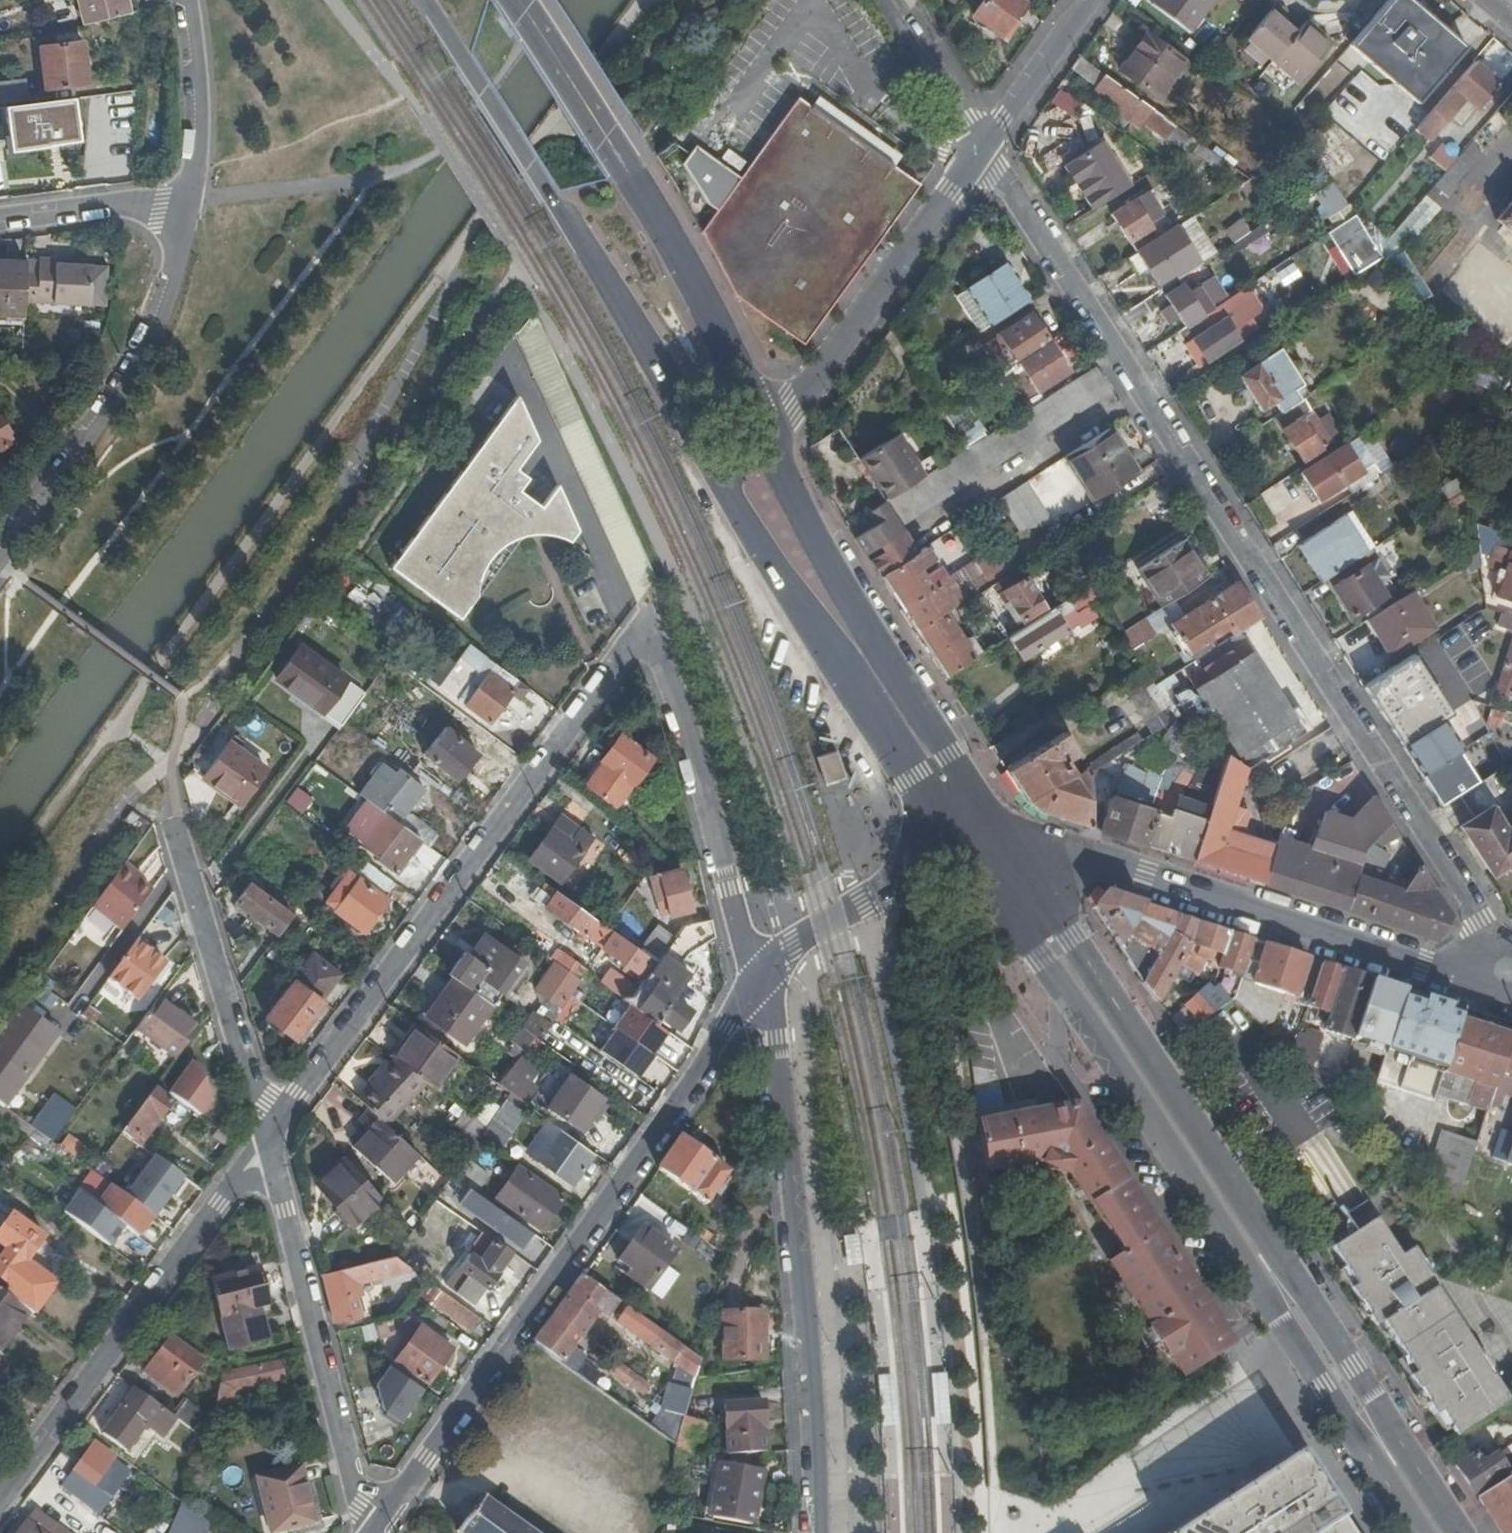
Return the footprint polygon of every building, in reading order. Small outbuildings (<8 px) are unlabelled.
[(129,14),(125,0),(79,0),(84,24),(129,14)] [(971,14),(1003,39),(1027,6),(1019,0),(981,0),(971,14)] [(1186,29),(1208,0),(1154,0),(1152,2),(1160,8),(1186,29)] [(1411,0),(1388,0),(1356,38),(1423,95),(1458,53),(1438,36),(1445,28),(1411,0)] [(1170,36),(1182,45),(1191,32),(1186,29),(1160,8),(1151,21),(1170,36)] [(1231,56),(1283,99),(1317,60),(1291,37),(1281,49),(1255,28),(1231,56)] [(1163,78),(1176,58),(1144,33),(1119,67),(1157,95),(1167,82),(1167,81),(1163,78)] [(81,42),(40,47),(45,89),(86,84),(81,42)] [(1170,135),(1177,126),(1120,85),(1103,72),(1079,56),(1076,60),(1071,67),(1098,86),(1097,87),(1122,105),(1143,120),(1142,122),(1153,130),(1166,140),(1170,135)] [(1181,61),(1176,58),(1163,78),(1167,81),(1181,61)] [(1181,61),(1167,81),(1167,82),(1174,87),(1186,71),(1189,66),(1181,61)] [(1474,62),(1416,128),(1429,139),(1448,117),(1461,127),(1498,83),(1474,62)] [(28,100),(25,79),(0,82),(0,103),(28,100)] [(1149,135),(1153,130),(1142,122),(1143,120),(1122,105),(1097,87),(1093,94),(1149,135)] [(809,108),(892,166),(899,156),(817,97),(809,108)] [(78,141),(73,98),(41,102),(44,125),(6,129),(7,133),(7,139),(9,151),(48,147),(47,145),(78,141)] [(892,166),(809,108),(798,99),(702,231),(736,298),(806,345),(920,186),(892,166)] [(1188,148),(1189,148),(1199,142),(1185,132),(1177,126),(1170,135),(1188,148)] [(1324,134),(1311,144),(1316,152),(1327,168),(1340,160),(1324,134)] [(1483,157),(1471,140),(1458,155),(1457,156),(1470,173),(1483,157)] [(1311,144),(1309,141),(1298,148),(1305,158),(1316,152),(1311,144)] [(1225,174),(1232,166),(1199,142),(1189,148),(1225,174)] [(1095,189),(1104,202),(1112,197),(1128,187),(1119,174),(1120,172),(1101,143),(1066,166),(1076,182),(1086,176),(1094,189),(1095,189)] [(1440,144),(1430,155),(1443,168),(1454,157),(1440,144)] [(720,160),(739,169),(744,157),(725,148),(720,160)] [(1470,173),(1457,156),(1444,172),(1456,189),(1470,173)] [(1444,172),(1432,186),(1434,187),(1448,200),(1453,193),(1456,189),(1444,172)] [(1448,200),(1434,187),(1415,209),(1394,235),(1382,250),(1405,252),(1405,251),(1424,227),(1448,200)] [(1496,219),(1511,232),(1511,200),(1496,219)] [(1133,201),(1112,214),(1136,250),(1156,238),(1133,201)] [(1349,219),(1357,214),(1350,204),(1343,209),(1349,219)] [(1374,264),(1385,257),(1379,248),(1378,248),(1357,214),(1349,219),(1346,221),(1374,264)] [(1202,263),(1218,252),(1193,215),(1189,218),(1138,251),(1162,288),(1202,263)] [(1162,215),(1149,224),(1157,237),(1170,228),(1162,215)] [(1435,276),(1474,241),(1450,216),(1412,251),(1435,276)] [(1231,243),(1250,232),(1241,218),(1223,229),(1231,243)] [(1405,252),(1382,250),(1397,273),(1410,295),(1417,304),(1432,294),(1405,252)] [(37,270),(25,269),(23,303),(90,304),(92,265),(73,264),(54,263),(54,258),(38,258),(37,270)] [(25,261),(0,260),(0,314),(23,314),(23,303),(25,269),(25,261)] [(968,289),(991,325),(1029,300),(1003,261),(966,285),(968,289)] [(1211,308),(1227,298),(1213,277),(1198,287),(1211,308)] [(1178,316),(1185,326),(1203,314),(1211,308),(1198,287),(1197,287),(1196,288),(1193,284),(1186,288),(1182,283),(1166,295),(1171,304),(1162,311),(1169,322),(1178,316)] [(1210,327),(1194,339),(1207,360),(1238,340),(1232,329),(1258,312),(1243,288),(1227,298),(1211,308),(1203,314),(1210,327)] [(956,298),(979,333),(991,325),(968,289),(956,298)] [(642,596),(656,577),(530,301),(516,321),(642,596)] [(1017,361),(1049,341),(1030,312),(983,344),(1001,372),(1017,361)] [(1067,368),(1049,341),(1017,361),(1035,388),(1036,389),(1067,368)] [(1282,412),(1312,393),(1281,347),(1257,362),(1254,358),(1245,364),(1248,368),(1238,375),(1261,410),(1275,401),(1282,412)] [(1458,381),(1497,393),(1503,386),(1482,367),(1461,349),(1448,362),(1452,370),(1458,381)] [(1017,361),(1001,372),(1018,399),(1035,388),(1017,361)] [(885,501),(884,501),(899,524),(980,472),(1107,389),(1093,365),(984,436),(965,449),(921,477),(885,500),(885,501)] [(1282,412),(1274,418),(1303,460),(1351,428),(1337,407),(1328,412),(1315,391),(1312,393),(1282,412)] [(390,568),(459,620),(480,593),(482,577),(489,561),(496,552),(507,542),(514,537),(524,534),(535,533),(545,533),(558,535),(566,539),(575,543),(584,549),(585,547),(555,485),(540,506),(518,489),(527,477),(515,468),(535,440),(515,398),(390,568)] [(965,449),(984,436),(971,417),(969,419),(958,405),(943,415),(965,449)] [(1136,474),(1107,428),(1064,456),(1093,501),(1136,474)] [(1366,430),(1345,444),(1363,471),(1376,463),(1382,474),(1391,468),(1366,430)] [(895,434),(858,458),(861,462),(897,439),(895,434)] [(861,462),(885,500),(921,477),(897,439),(861,462)] [(1346,482),(1353,493),(1379,476),(1382,474),(1376,463),(1363,471),(1345,444),(1302,473),(1320,499),(1346,482)] [(1382,474),(1379,476),(1388,491),(1423,469),(1413,454),(1409,457),(1391,468),(1382,474)] [(1472,484),(1470,469),(1443,487),(1450,498),(1472,484)] [(1023,483),(998,499),(1016,527),(1050,524),(1023,483)] [(1454,507),(1473,494),(1472,484),(1450,498),(1449,499),(1454,507)] [(872,523),(853,535),(866,555),(888,540),(903,530),(899,524),(884,501),(867,512),(865,514),(872,523)] [(1351,512),(1305,542),(1328,578),(1372,549),(1375,547),(1351,512)] [(1479,549),(1482,564),(1491,567),(1498,545),(1506,547),(1510,533),(1492,527),(1477,523),(1479,549)] [(892,546),(870,560),(880,576),(917,552),(903,530),(888,540),(892,546)] [(482,577),(480,593),(524,534),(514,537),(507,542),(496,552),(489,561),(482,577)] [(953,549),(964,565),(975,558),(987,550),(976,534),(953,549)] [(1178,542),(1201,579),(1208,575),(1184,539),(1178,542)] [(1160,605),(1172,598),(1201,579),(1178,542),(1138,569),(1160,605)] [(1299,545),(1322,582),(1328,578),(1305,542),(1299,545)] [(1491,567),(1505,571),(1498,597),(1511,601),(1511,549),(1506,547),(1498,545),(1491,567)] [(917,552),(880,576),(945,677),(982,652),(971,634),(962,639),(953,624),(961,619),(953,605),(963,599),(961,597),(948,576),(944,579),(924,547),(917,552)] [(975,558),(988,579),(1016,562),(1006,547),(987,550),(975,558)] [(1372,549),(1328,578),(1353,616),(1385,596),(1379,585),(1390,578),(1372,549)] [(1471,572),(1482,565),(1482,564),(1479,549),(1462,559),(1471,572)] [(948,576),(961,597),(988,579),(975,558),(964,565),(948,576)] [(980,593),(1007,636),(1008,636),(1017,630),(1014,624),(1043,604),(1019,568),(980,593)] [(1122,582),(1113,568),(1087,585),(1096,598),(1122,582)] [(1178,652),(1186,664),(1201,654),(1213,647),(1207,639),(1226,627),(1232,635),(1237,631),(1258,618),(1235,582),(1184,615),(1170,625),(1184,648),(1178,652)] [(1087,585),(1017,630),(1008,636),(1023,658),(1039,648),(1042,653),(1057,643),(1054,639),(1068,630),(1059,615),(1071,607),(1075,613),(1096,598),(1087,585)] [(1406,594),(1370,617),(1391,651),(1427,628),(1406,594)] [(1144,616),(1146,618),(1174,600),(1172,598),(1160,605),(1144,616)] [(1174,600),(1146,618),(1156,634),(1170,625),(1184,615),(1174,600)] [(315,614),(309,609),(287,639),(294,644),(315,614)] [(1511,628),(1511,615),(1502,612),(1499,624),(1511,628)] [(1118,632),(1120,634),(1146,618),(1144,616),(1118,632)] [(1120,634),(1141,666),(1153,685),(1164,678),(1141,643),(1156,634),(1146,618),(1120,634)] [(1201,654),(1207,665),(1244,642),(1237,631),(1232,635),(1213,647),(1201,654)] [(1219,725),(1208,741),(1226,754),(1246,767),(1262,758),(1264,760),(1286,745),(1285,742),(1308,727),(1295,706),(1288,710),(1244,642),(1207,665),(1188,678),(1219,725)] [(1498,690),(1511,695),(1511,645),(1498,690)] [(519,699),(527,689),(469,646),(458,661),(463,664),(453,678),(467,689),(461,697),(467,702),(465,705),(490,723),(511,694),(519,699)] [(345,722),(361,701),(295,652),(276,679),(341,727),(345,722)] [(1413,654),(1364,686),(1402,745),(1443,718),(1452,713),(1413,654)] [(1141,666),(1118,681),(1152,733),(1175,718),(1153,685),(1141,666)] [(426,713),(405,733),(419,747),(440,727),(426,713)] [(1207,740),(1175,718),(1161,740),(1193,761),(1207,740)] [(1443,718),(1402,745),(1421,774),(1423,773),(1461,749),(1463,748),(1443,718)] [(464,770),(477,754),(446,729),(425,754),(452,777),(460,767),(464,770)] [(1063,731),(1004,769),(1026,802),(1036,810),(1088,826),(1086,777),(1142,740),(1139,734),(1134,736),(1089,764),(1091,766),(1086,770),(1085,768),(1072,777),(1061,760),(1075,750),(1063,731)] [(652,759),(620,735),(600,761),(604,764),(585,789),(615,810),(652,759)] [(236,739),(230,748),(240,755),(246,747),(236,739)] [(1200,754),(1222,768),(1226,754),(1208,741),(1200,754)] [(230,748),(206,781),(242,807),(266,773),(240,755),(230,748)] [(834,749),(813,756),(822,783),(843,776),(834,749)] [(1461,749),(1423,773),(1443,804),(1460,793),(1481,780),(1461,749)] [(1205,819),(1191,859),(1262,882),(1274,844),(1238,832),(1247,809),(1233,805),(1246,767),(1226,754),(1222,768),(1205,819)] [(1508,763),(1481,780),(1460,793),(1475,816),(1461,825),(1490,871),(1504,862),(1508,868),(1511,865),(1511,764),(1508,763)] [(382,766),(359,795),(385,814),(398,824),(424,790),(400,771),(396,776),(382,766)] [(1136,801),(1142,785),(1126,770),(1114,800),(1120,802),(1123,796),(1127,798),(1136,801)] [(1110,798),(1099,830),(1174,854),(1191,859),(1205,819),(1174,809),(1177,797),(1153,789),(1157,776),(1146,772),(1142,785),(1136,801),(1137,801),(1145,804),(1144,809),(1136,806),(1126,803),(1127,798),(1123,796),(1120,802),(1114,800),(1110,798)] [(242,807),(206,781),(203,785),(239,811),(242,807)] [(1300,866),(1292,892),(1346,909),(1357,872),(1360,860),(1363,849),(1374,837),(1389,821),(1373,796),(1351,819),(1324,812),(1314,837),(1320,839),(1315,854),(1316,855),(1311,869),(1300,866)] [(1136,801),(1127,798),(1126,803),(1136,806),(1137,801),(1136,801)] [(568,806),(551,829),(569,841),(579,827),(585,818),(568,806)] [(142,837),(148,828),(131,814),(124,823),(142,837)] [(420,840),(407,831),(398,824),(385,814),(362,846),(377,859),(376,861),(394,874),(420,840)] [(420,840),(427,845),(435,834),(415,820),(407,831),(420,840)] [(1382,847),(1400,837),(1389,821),(1374,837),(1380,845),(1382,847)] [(1274,844),(1262,882),(1292,892),(1300,866),(1311,869),(1316,855),(1315,854),(1309,853),(1311,847),(1288,841),(1292,829),(1280,826),(1274,844)] [(569,841),(551,829),(529,860),(559,882),(593,837),(579,827),(569,841)] [(1363,849),(1360,860),(1371,864),(1380,845),(1374,837),(1363,849)] [(364,931),(398,886),(355,853),(339,875),(344,878),(326,902),(336,909),(335,910),(364,931)] [(1357,872),(1346,909),(1387,922),(1434,938),(1449,913),(1417,865),(1401,888),(1357,872)] [(126,869),(93,910),(122,933),(155,893),(126,869)] [(659,918),(690,910),(679,869),(648,877),(659,918)] [(656,964),(639,952),(608,929),(547,885),(537,900),(545,906),(545,908),(580,933),(576,938),(584,944),(587,938),(645,979),(656,964)] [(249,886),(237,904),(237,910),(247,917),(250,913),(284,939),(306,911),(278,891),(271,901),(262,895),(265,890),(261,888),(258,892),(249,886)] [(278,891),(274,887),(266,898),(271,901),(278,891)] [(1106,931),(1133,972),(1147,945),(1127,932),(1141,907),(1103,895),(1092,908),(1106,931)] [(1133,972),(1141,984),(1177,919),(1141,907),(1127,932),(1147,945),(1133,972)] [(1141,984),(1155,1004),(1177,962),(1197,974),(1203,960),(1208,962),(1207,966),(1217,969),(1228,935),(1177,919),(1141,984)] [(688,953),(714,937),(711,920),(682,927),(677,935),(688,953)] [(659,925),(639,952),(656,964),(662,956),(676,937),(659,925)] [(1228,935),(1217,969),(1224,972),(1219,988),(1221,991),(1229,1002),(1232,1001),(1250,942),(1228,935)] [(459,983),(491,1006),(499,996),(501,997),(522,967),(482,937),(468,959),(463,956),(449,975),(453,979),(459,983)] [(1320,965),(1250,942),(1232,1001),(1268,1035),(1280,1030),(1266,1015),(1272,991),(1292,998),(1291,1005),(1306,1010),(1306,1008),(1320,965)] [(139,1000),(165,963),(136,943),(110,979),(139,1000)] [(554,963),(580,982),(586,972),(557,950),(550,960),(554,963)] [(593,963),(597,957),(588,951),(584,956),(593,963)] [(688,975),(662,956),(656,964),(645,979),(635,993),(631,998),(622,998),(654,1022),(658,1016),(676,1030),(690,1012),(672,998),(688,975)] [(266,1019),(295,1040),(323,1003),(320,1001),(339,976),(312,957),(266,1019)] [(536,1038),(539,1040),(580,982),(554,963),(533,993),(544,1001),(540,1008),(546,1012),(541,1019),(533,1013),(523,1029),(536,1038)] [(1341,972),(1320,965),(1306,1008),(1327,1014),(1341,972)] [(1354,976),(1341,972),(1327,1014),(1322,1031),(1351,1041),(1371,981),(1354,976)] [(611,975),(604,985),(622,998),(631,998),(635,993),(611,975)] [(453,979),(446,989),(452,992),(459,983),(453,979)] [(1392,988),(1371,981),(1351,1041),(1345,1060),(1355,1063),(1361,1046),(1363,1046),(1368,1030),(1364,1029),(1367,1020),(1380,1025),(1392,988)] [(468,1047),(496,1009),(491,1006),(459,983),(452,992),(446,989),(426,1017),(468,1047)] [(1167,1023),(1177,1039),(1222,1008),(1203,991),(1193,1000),(1167,1023)] [(1217,993),(1225,1005),(1229,1002),(1221,991),(1217,993)] [(1423,998),(1403,992),(1401,998),(1421,1005),(1423,998)] [(1432,1102),(1433,1097),(1448,1050),(1434,1045),(1432,1050),(1418,1045),(1422,1033),(1443,1022),(1449,1006),(1423,998),(1421,1005),(1401,998),(1373,1083),(1432,1102)] [(157,1001),(135,1032),(175,1061),(198,1030),(157,1001)] [(666,1032),(628,1005),(613,1027),(616,1029),(651,1054),(666,1032)] [(1448,1050),(1461,1010),(1449,1006),(1443,1022),(1422,1033),(1418,1045),(1432,1050),(1434,1045),(1448,1050)] [(1446,1101),(1474,1014),(1461,1010),(1448,1050),(1433,1097),(1446,1101)] [(0,1041),(0,1107),(10,1114),(62,1040),(21,1011),(0,1041)] [(1474,1014),(1446,1101),(1486,1114),(1488,1105),(1511,1032),(1511,1027),(1474,1014)] [(417,1026),(395,1059),(427,1083),(433,1087),(457,1055),(417,1026)] [(651,1054),(616,1029),(600,1051),(638,1077),(654,1055),(651,1054)] [(1488,1105),(1498,1108),(1509,1075),(1511,1076),(1511,1032),(1488,1105)] [(1308,1074),(1318,1044),(1297,1038),(1291,1057),(1308,1074)] [(395,1059),(359,1100),(370,1110),(387,1126),(427,1083),(395,1059)] [(193,1065),(173,1097),(203,1119),(211,1105),(203,1072),(193,1065)] [(602,1098),(570,1076),(548,1107),(580,1130),(602,1098)] [(1357,1121),(1368,1086),(1360,1083),(1350,1114),(1357,1121)] [(1372,1087),(1368,1086),(1357,1121),(1360,1124),(1372,1087)] [(518,1099),(530,1107),(538,1096),(526,1088),(518,1099)] [(156,1091),(126,1132),(145,1146),(176,1105),(156,1091)] [(55,1097),(32,1129),(44,1138),(54,1145),(77,1113),(55,1097)] [(474,1117),(486,1126),(501,1106),(489,1097),(474,1117)] [(474,1144),(481,1134),(486,1126),(474,1117),(456,1105),(444,1122),(474,1144)] [(0,1107),(0,1115),(40,1144),(44,1138),(32,1129),(10,1114),(0,1107)] [(1098,1149),(1072,1108),(977,1126),(986,1169),(1045,1158),(1042,1165),(1062,1174),(1065,1167),(1122,1255),(1109,1263),(1150,1326),(1147,1328),(1166,1357),(1169,1355),(1182,1375),(1209,1357),(1227,1345),(1206,1312),(1098,1149)] [(387,1126),(370,1110),(359,1123),(370,1132),(354,1150),(392,1184),(417,1154),(387,1126)] [(595,1155),(562,1131),(540,1162),(572,1186),(595,1155)] [(73,1159),(83,1147),(68,1134),(58,1147),(73,1159)] [(481,1153),(490,1140),(481,1134),(474,1144),(472,1146),(481,1153)] [(1453,1214),(1475,1146),(1442,1135),(1425,1186),(1453,1214)] [(729,1172),(681,1138),(658,1169),(706,1204),(729,1172)] [(380,1197),(344,1156),(331,1168),(336,1174),(319,1190),(350,1225),(380,1197)] [(457,1179),(476,1192),(487,1176),(463,1159),(452,1175),(457,1179)] [(156,1161),(128,1199),(158,1223),(186,1183),(156,1161)] [(336,1174),(331,1168),(314,1183),(319,1190),(336,1174)] [(542,1230),(564,1199),(519,1168),(497,1198),(542,1230)] [(453,1184),(457,1179),(452,1175),(448,1180),(453,1184)] [(114,1189),(95,1210),(127,1233),(142,1242),(158,1223),(128,1199),(114,1189)] [(498,1228),(507,1214),(482,1197),(472,1210),(498,1228)] [(79,1198),(65,1217),(113,1252),(127,1233),(95,1210),(79,1198)] [(1382,1326),(1401,1356),(1454,1322),(1453,1319),(1435,1291),(1438,1289),(1431,1278),(1429,1279),(1419,1265),(1421,1264),(1414,1252),(1401,1259),(1378,1222),(1380,1221),(1374,1212),(1349,1228),(1355,1236),(1332,1250),(1349,1276),(1356,1272),(1365,1284),(1357,1288),(1351,1292),(1360,1306),(1362,1304),(1371,1318),(1369,1319),(1376,1330),(1382,1326)] [(26,1310),(34,1316),(56,1284),(26,1262),(45,1237),(32,1228),(35,1224),(27,1218),(24,1222),(14,1214),(0,1234),(0,1291),(26,1310)] [(647,1291),(674,1252),(641,1229),(618,1262),(631,1271),(627,1277),(647,1291)] [(454,1291),(475,1304),(511,1252),(494,1240),(481,1260),(471,1253),(462,1267),(468,1272),(454,1291)] [(322,1274),(334,1322),(360,1316),(356,1296),(362,1294),(360,1284),(412,1269),(394,1256),(323,1274),(322,1274)] [(257,1314),(268,1311),(266,1306),(268,1305),(259,1268),(212,1281),(231,1349),(264,1340),(257,1314)] [(1349,1276),(1357,1288),(1365,1284),(1356,1272),(1349,1276)] [(534,1345),(575,1373),(586,1358),(571,1348),(594,1315),(603,1320),(612,1307),(604,1302),(608,1295),(583,1276),(534,1345)] [(470,1326),(477,1316),(440,1289),(433,1300),(470,1326)] [(11,1324),(14,1327),(26,1310),(0,1291),(0,1340),(11,1324)] [(618,1322),(694,1377),(699,1359),(627,1308),(618,1322)] [(275,1337),(268,1311),(257,1314),(264,1340),(275,1337)] [(752,1324),(752,1312),(719,1313),(722,1361),(760,1360),(758,1324),(752,1324)] [(408,1316),(396,1333),(408,1342),(420,1325),(408,1316)] [(1454,1322),(1401,1356),(1415,1377),(1410,1380),(1418,1393),(1475,1356),(1476,1355),(1454,1322)] [(427,1382),(452,1347),(420,1325),(408,1342),(395,1359),(427,1382)] [(1500,1340),(1494,1331),(1484,1337),(1490,1346),(1500,1340)] [(163,1362),(152,1377),(179,1396),(203,1362),(171,1338),(157,1357),(163,1362)] [(1418,1393),(1426,1406),(1483,1369),(1475,1356),(1418,1393)] [(146,1372),(152,1377),(163,1362),(157,1357),(146,1372)] [(643,1395),(650,1385),(615,1362),(608,1371),(643,1395)] [(247,1370),(221,1375),(214,1414),(221,1414),(223,1406),(232,1407),(234,1399),(236,1389),(272,1380),(282,1378),(280,1363),(248,1370),(247,1370)] [(1441,1415),(1456,1440),(1509,1406),(1492,1380),(1490,1381),(1483,1369),(1426,1406),(1435,1419),(1441,1415)] [(421,1395),(387,1371),(377,1385),(383,1408),(400,1422),(421,1395)] [(272,1380),(236,1389),(234,1399),(274,1390),(272,1380)] [(684,1415),(691,1390),(671,1385),(664,1411),(683,1417),(684,1415)] [(174,1417),(136,1390),(104,1434),(128,1452),(147,1426),(162,1438),(176,1419),(174,1417)] [(197,1434),(209,1442),(213,1422),(185,1401),(174,1417),(176,1419),(197,1434)] [(726,1453),(766,1452),(764,1401),(724,1403),(726,1453)] [(676,1445),(673,1453),(689,1458),(697,1460),(701,1442),(699,1442),(704,1420),(684,1415),(683,1417),(680,1427),(679,1434),(676,1445)] [(188,1446),(203,1456),(209,1442),(197,1434),(188,1446)] [(204,1459),(214,1463),(221,1449),(211,1444),(204,1459)] [(64,1487),(98,1512),(126,1473),(110,1462),(112,1458),(95,1446),(64,1487)] [(1476,1497),(1511,1475),(1511,1457),(1507,1449),(1488,1460),(1482,1451),(1456,1467),(1476,1497)] [(1296,1451),(1274,1466),(1252,1480),(1171,1532),(1350,1532),(1296,1451)] [(711,1516),(751,1524),(762,1470),(722,1462),(711,1516)] [(304,1486),(299,1468),(257,1479),(270,1532),(274,1532),(313,1524),(304,1486)] [(1476,1497),(1499,1532),(1511,1532),(1511,1475),(1476,1497)] [(304,1486),(313,1524),(274,1532),(304,1532),(323,1528),(311,1484),(304,1486)] [(482,1497),(457,1532),(458,1532),(530,1532),(482,1497)] [(170,1532),(208,1532),(213,1525),(182,1504),(170,1532)] [(37,1512),(22,1532),(63,1532),(37,1512)] [(167,1526),(157,1519),(146,1532),(162,1532),(167,1526)]
